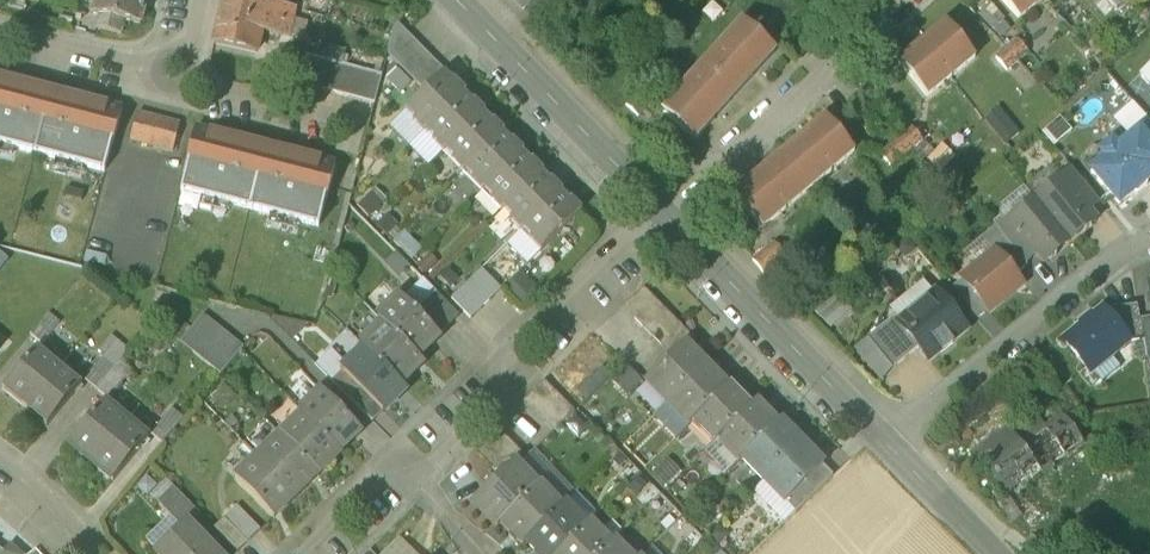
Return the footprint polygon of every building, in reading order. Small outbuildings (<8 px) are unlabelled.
[(92,16),(98,17),(95,30),(121,36),(124,23),(139,26),(144,0),(96,0),(92,16)] [(215,45),(258,54),(262,33),(268,4),(269,0),(224,0),(215,45)] [(523,9),(533,0),(514,0),(523,9)] [(1019,19),(1040,0),(1002,0),(1019,19)] [(998,1),(985,9),(1001,36),(1014,28),(998,1)] [(296,10),(268,4),(262,33),(290,39),(296,10)] [(416,44),(396,23),(395,23),(387,54),(396,63),(416,44)] [(777,52),(744,24),(666,111),(698,140),(777,52)] [(946,24),(899,62),(927,96),(974,58),(946,24)] [(1016,40),(995,58),(1006,71),(1027,53),(1016,40)] [(416,44),(396,63),(405,73),(426,53),(416,44)] [(426,53),(405,73),(415,83),(436,63),(426,53)] [(381,76),(306,57),(299,84),(374,102),(381,76)] [(436,63),(415,83),(424,93),(425,93),(444,75),(446,73),(436,63)] [(444,75),(425,93),(424,93),(405,111),(414,119),(412,121),(424,133),(426,131),(463,95),(465,93),(458,86),(456,88),(444,75)] [(0,79),(0,123),(41,134),(52,92),(0,79)] [(654,101),(642,90),(628,106),(640,117),(654,101)] [(121,110),(52,92),(41,134),(109,152),(110,152),(121,110)] [(463,95),(426,131),(432,138),(431,140),(443,153),(445,151),(483,114),(484,113),(476,105),(475,106),(463,95)] [(1003,104),(989,116),(1009,140),(1023,128),(1003,104)] [(179,125),(137,114),(130,142),(173,153),(179,125)] [(483,114),(445,151),(452,158),(450,160),(463,172),(464,171),(502,134),(504,132),(497,126),(495,127),(483,114)] [(825,118),(734,195),(762,228),(853,152),(825,118)] [(1139,131),(1149,145),(1149,122),(1139,131)] [(0,123),(0,146),(35,155),(41,134),(0,123)] [(911,128),(880,154),(890,167),(922,141),(911,128)] [(265,147),(195,129),(185,172),(186,172),(254,189),(265,147)] [(1112,143),(1100,153),(1106,159),(1091,171),(1119,204),(1149,178),(1149,145),(1139,131),(1117,149),(1112,143)] [(109,152),(41,134),(35,155),(104,173),(109,152)] [(502,134),(464,171),(472,178),(470,180),(482,192),(484,191),(521,154),(523,152),(517,146),(515,147),(502,134)] [(335,165),(265,147),(254,189),(323,207),(324,207),(335,165)] [(521,154),(484,191),(492,198),(490,200),(501,212),(503,210),(541,173),(542,172),(536,165),(534,167),(521,154)] [(1099,202),(1071,169),(1060,178),(1088,211),(1099,202)] [(254,189),(186,172),(185,172),(180,193),(249,210),(254,189)] [(541,173),(503,210),(510,217),(508,219),(521,231),(522,230),(560,193),(562,191),(555,185),(553,186),(541,173)] [(1088,211),(1060,178),(1034,199),(1069,241),(1083,231),(1085,231),(1091,227),(1091,224),(1095,220),(1088,211)] [(323,207),(254,189),(249,210),(318,228),(323,207)] [(560,193),(522,230),(530,237),(528,239),(540,252),(581,212),(574,204),(573,206),(560,193)] [(1069,241),(1034,199),(1008,220),(1036,253),(1044,263),(1048,259),(1051,260),(1057,255),(1056,252),(1069,241)] [(1036,253),(1008,220),(997,230),(1000,233),(1025,263),(1036,253)] [(1025,263),(1000,233),(988,243),(995,252),(1015,275),(1027,265),(1025,263)] [(774,243),(752,261),(763,274),(785,256),(774,243)] [(995,252),(962,280),(988,311),(1022,283),(1015,275),(995,252)] [(501,290),(481,270),(471,280),(491,300),(501,290)] [(491,300),(471,280),(461,290),(481,310),(491,300)] [(644,288),(623,308),(634,319),(654,299),(644,288)] [(481,310),(461,290),(451,300),(471,320),(481,310)] [(458,316),(436,293),(425,303),(448,326),(458,316)] [(899,322),(898,323),(919,348),(928,360),(940,351),(941,353),(952,343),(951,341),(965,329),(935,293),(899,322)] [(415,313),(400,297),(378,320),(383,325),(416,358),(438,336),(415,313)] [(654,299),(634,319),(643,328),(663,308),(654,299)] [(448,326),(425,303),(415,313),(438,336),(448,326)] [(1137,304),(1111,308),(1105,313),(1128,342),(1143,339),(1140,320),(1137,304)] [(663,308),(643,328),(652,338),(673,318),(663,308)] [(1105,313),(1102,310),(1064,341),(1091,373),(1128,342),(1105,313)] [(60,324),(48,315),(30,336),(42,346),(60,324)] [(895,316),(868,338),(893,369),(919,348),(898,323),(899,322),(895,316)] [(673,318),(652,338),(662,347),(682,327),(673,318)] [(1140,320),(1143,339),(1146,357),(1149,357),(1149,318),(1140,320)] [(416,358),(383,325),(361,346),(366,352),(399,386),(421,364),(416,358)] [(242,349),(214,327),(192,354),(219,376),(242,349)] [(682,327),(662,347),(671,357),(685,343),(686,343),(692,337),(682,327)] [(328,347),(315,334),(307,341),(321,355),(328,347)] [(671,357),(645,382),(667,404),(707,365),(686,343),(685,343),(671,357)] [(37,349),(2,391),(25,410),(60,368),(37,349)] [(399,386),(366,352),(344,372),(343,373),(358,389),(382,412),(404,390),(399,386)] [(344,372),(329,357),(318,368),(348,399),(358,389),(343,373),(344,372)] [(103,360),(85,382),(96,391),(114,369),(103,360)] [(131,373),(119,363),(114,369),(96,391),(108,401),(131,373)] [(707,365),(667,404),(688,426),(692,422),(728,387),(707,365)] [(60,368),(25,410),(47,428),(82,386),(60,368)] [(544,382),(524,401),(534,412),(554,392),(544,382)] [(728,387),(692,422),(713,444),(716,441),(753,406),(731,384),(728,387)] [(382,412),(358,389),(348,399),(372,423),(382,412)] [(554,392),(534,412),(544,421),(564,402),(554,392)] [(359,432),(321,393),(300,413),(302,415),(338,452),(359,432)] [(564,402),(544,421),(554,432),(574,412),(564,402)] [(753,406),(716,441),(738,463),(741,460),(778,424),(756,402),(753,406)] [(126,423),(104,405),(69,447),(91,464),(126,423)] [(172,411),(151,437),(162,446),(183,420),(172,411)] [(338,452),(302,415),(279,437),(317,476),(340,454),(338,452)] [(1041,421),(1012,439),(1008,433),(984,450),(989,457),(982,462),(1005,492),(1029,476),(1032,480),(1086,448),(1061,415),(1045,427),(1041,421)] [(778,424),(741,460),(762,481),(801,443),(780,422),(778,424)] [(126,423),(91,464),(113,483),(148,441),(126,423)] [(497,428),(476,448),(486,458),(507,438),(497,428)] [(317,476),(279,437),(257,459),(295,498),(317,476)] [(507,438),(486,458),(496,468),(516,448),(507,438)] [(801,443),(762,481),(785,504),(786,503),(823,468),(824,466),(801,443)] [(516,448),(496,468),(505,477),(515,467),(516,469),(527,459),(516,448)] [(295,498),(257,459),(234,480),(273,519),(295,498)] [(505,477),(476,505),(497,527),(501,523),(536,489),(516,469),(515,467),(505,477)] [(823,468),(786,503),(795,513),(832,477),(823,468)] [(536,489),(501,523),(522,545),(525,542),(561,507),(540,485),(536,489)] [(199,515),(173,489),(157,504),(169,516),(181,529),(187,523),(189,525),(199,515)] [(525,542),(537,553),(557,553),(586,526),(565,504),(561,507),(525,542)] [(260,531),(237,508),(224,520),(247,544),(260,531)] [(169,516),(143,542),(155,553),(181,529),(169,516)] [(247,544),(224,520),(213,530),(237,553),(247,544)] [(590,522),(586,526),(557,553),(600,553),(611,544),(590,522)] [(187,523),(181,529),(155,553),(218,553),(189,525),(187,523)] [(600,553),(627,553),(614,541),(611,544),(600,553)] [(4,553),(19,553),(10,546),(4,553)]
